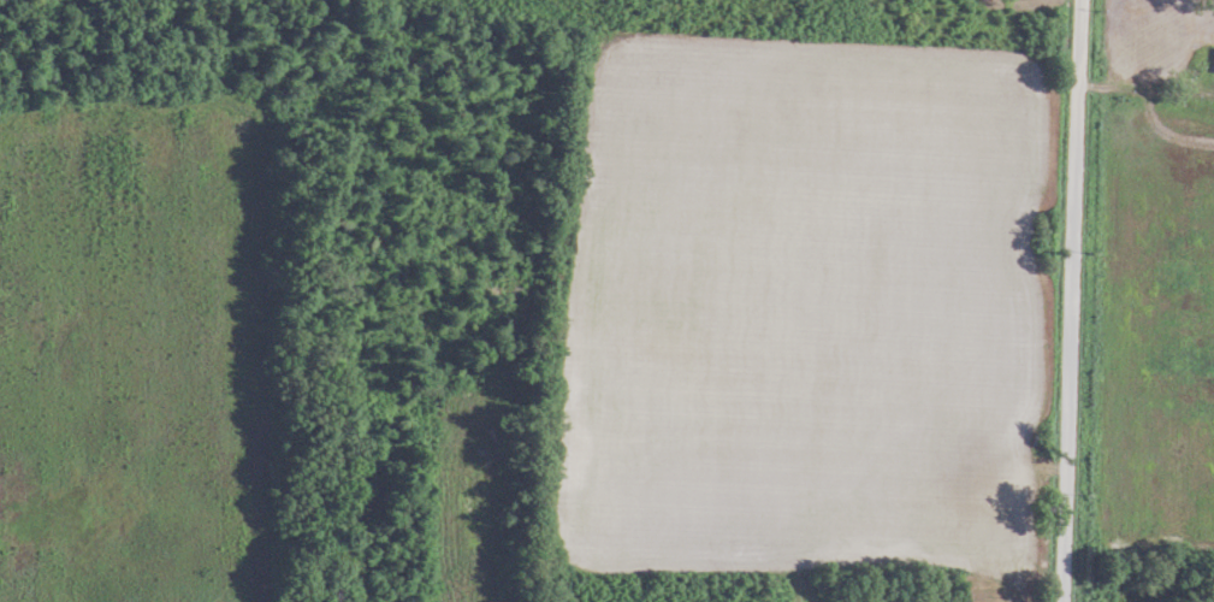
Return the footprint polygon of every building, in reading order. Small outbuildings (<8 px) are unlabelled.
[(1208,47),(1206,72),(1213,73),(1213,48),(1208,47)]
